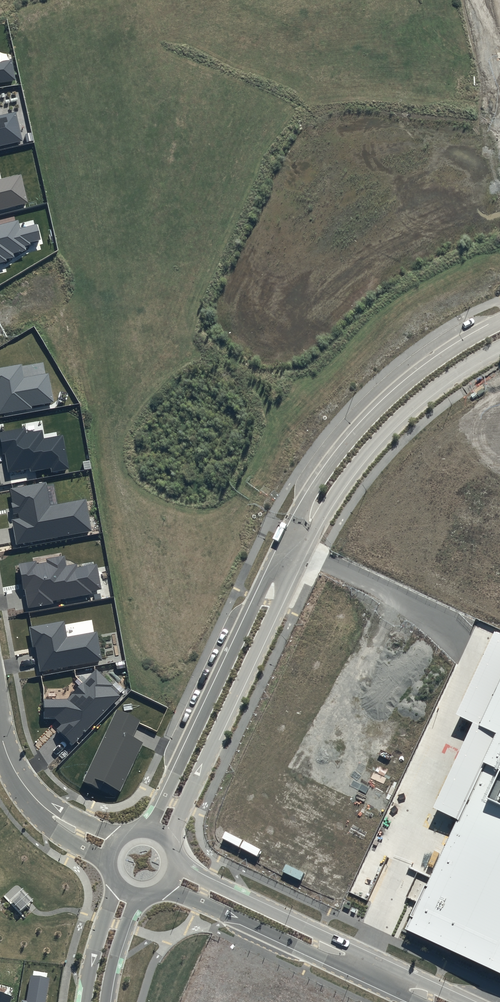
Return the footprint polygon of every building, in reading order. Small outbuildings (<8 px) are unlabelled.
[(14,79),(11,57),(1,59),(0,55),(0,81),(14,79)] [(23,141),(17,112),(0,115),(0,146),(23,141)] [(28,203),(21,174),(0,180),(0,210),(28,203)] [(7,262),(6,259),(14,257),(13,253),(25,250),(24,246),(30,244),(29,241),(39,239),(36,225),(20,229),(18,221),(0,225),(0,263),(7,262)] [(0,368),(0,414),(32,408),(31,406),(54,402),(49,373),(24,377),(22,364),(0,368)] [(0,432),(0,438),(3,454),(5,454),(8,472),(30,468),(30,472),(51,468),(51,472),(69,469),(63,435),(44,438),(43,430),(27,433),(26,428),(0,432)] [(50,505),(46,482),(10,488),(13,503),(11,503),(13,515),(19,514),(20,519),(12,520),(17,544),(92,531),(86,499),(50,505)] [(36,561),(18,563),(22,590),(25,589),(28,608),(54,604),(53,600),(92,595),(92,590),(101,589),(97,564),(77,567),(76,564),(66,566),(64,556),(47,559),(47,562),(37,563),(36,561)] [(65,621),(29,627),(33,647),(36,646),(40,671),(102,661),(97,631),(67,637),(65,621)] [(73,743),(119,696),(111,688),(113,685),(96,668),(67,699),(43,699),(44,719),(56,719),(63,725),(58,729),(73,743)] [(475,738),(496,745),(411,925),(499,966),(499,681),(475,738)] [(140,720),(116,709),(83,781),(113,795),(116,790),(120,792),(143,743),(132,738),(140,720)] [(22,888),(10,900),(21,911),(33,900),(22,888)] [(50,977),(30,974),(26,1000),(21,999),(21,1001),(45,1001),(50,977)] [(12,996),(0,993),(0,1001),(10,1001),(12,996)]
